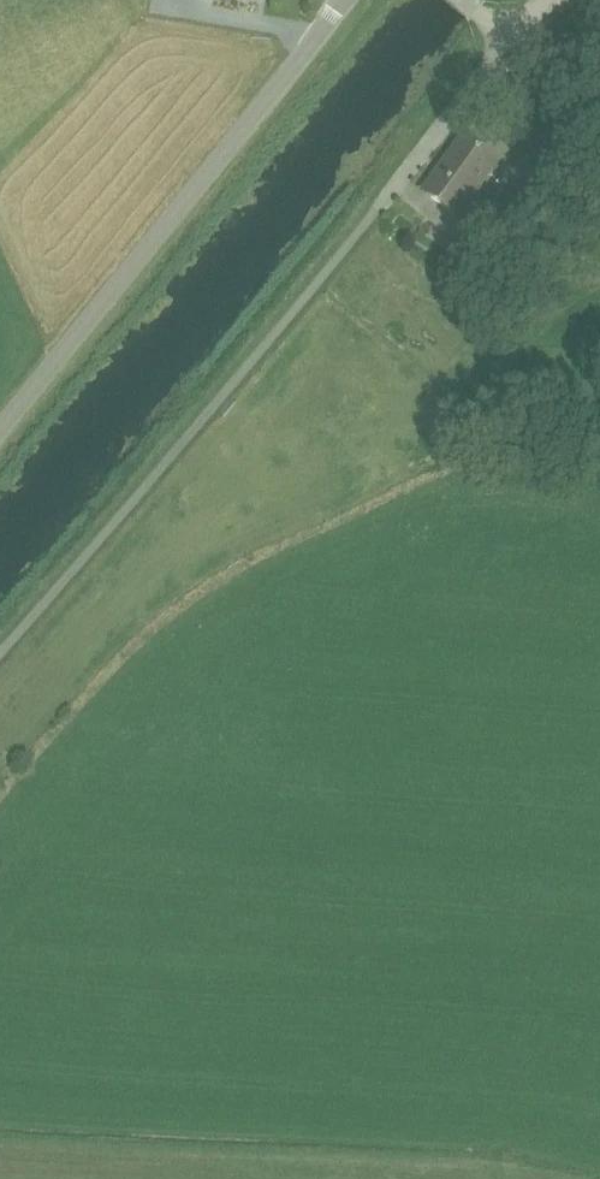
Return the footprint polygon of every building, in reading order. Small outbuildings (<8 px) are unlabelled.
[(478,188),(498,160),(462,135),(442,165),(446,168),(428,193),(459,215),(461,213),(475,223),(493,198),(478,188)]
